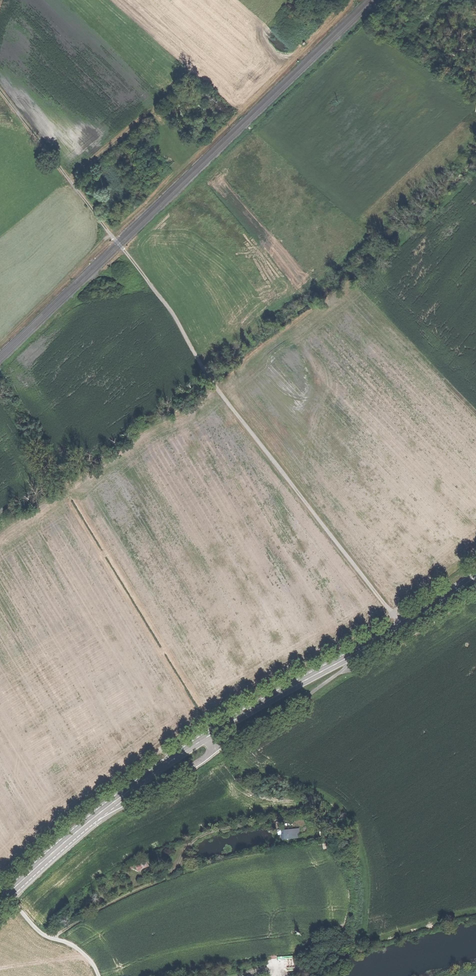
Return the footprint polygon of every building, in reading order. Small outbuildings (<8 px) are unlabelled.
[(292,829),(284,830),(285,839),(293,838),(292,829)] [(137,862),(139,869),(148,866),(145,859),(137,862)]
